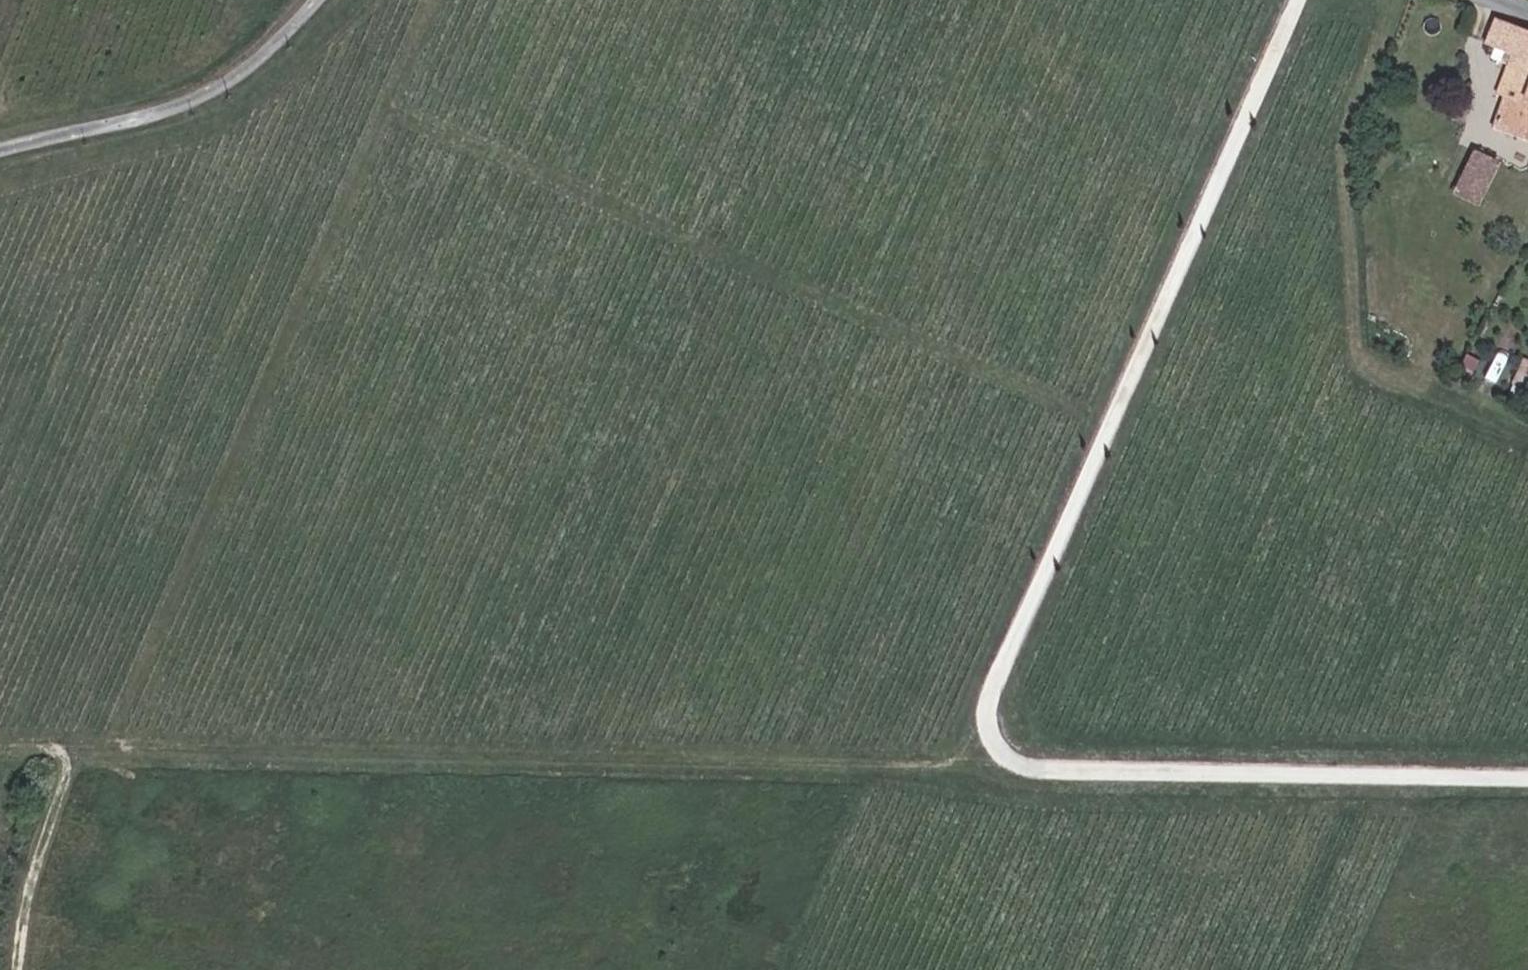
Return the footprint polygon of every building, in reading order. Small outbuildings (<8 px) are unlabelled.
[(1472,19),(1464,43),(1472,45),(1471,56),(1483,61),(1471,92),(1479,95),(1468,132),(1527,149),(1527,36),(1472,19)] [(1477,157),(1449,145),(1431,185),(1459,197),(1477,157)]
